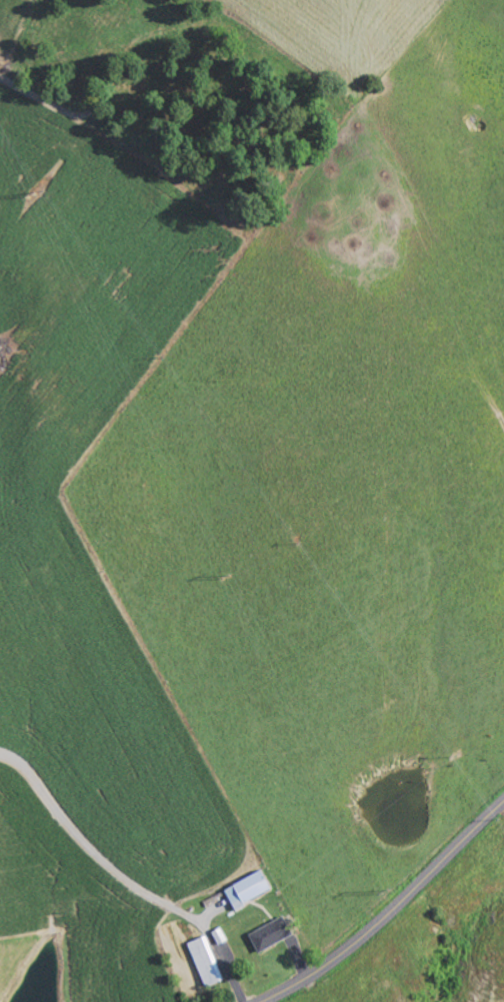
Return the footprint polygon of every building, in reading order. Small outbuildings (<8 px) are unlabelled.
[(233,907),(270,892),(262,872),(225,887),(233,907)] [(257,952),(293,935),(284,917),(249,933),(257,952)] [(187,943),(205,988),(224,980),(205,936),(187,943)]
